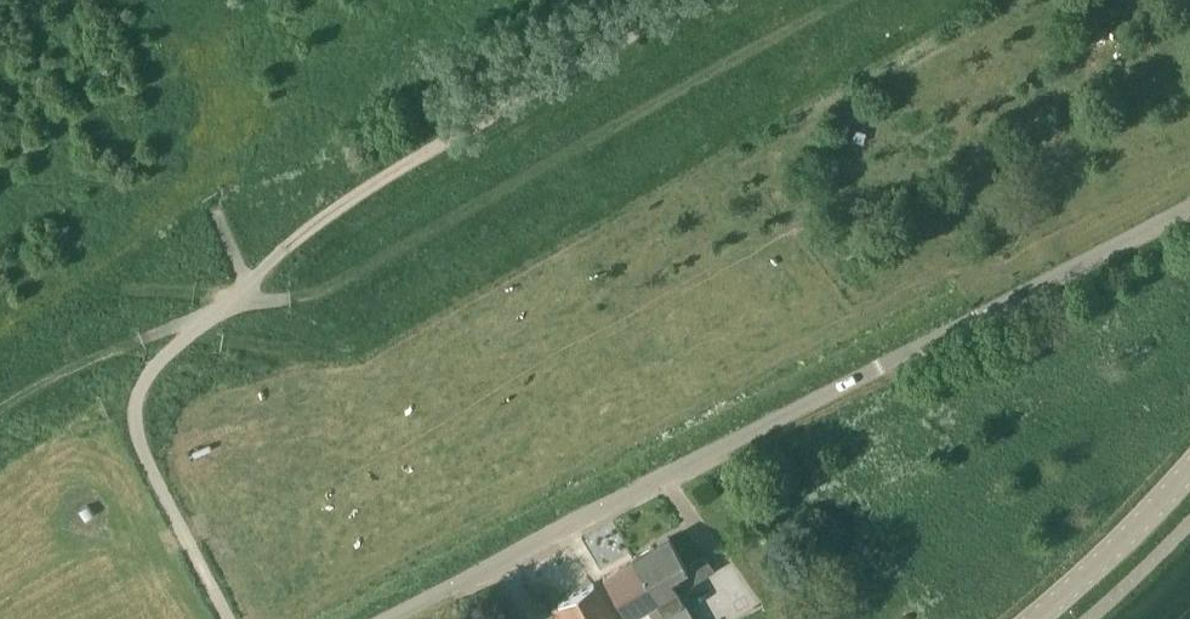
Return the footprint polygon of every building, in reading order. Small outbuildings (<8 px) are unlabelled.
[(669,537),(633,559),(664,611),(683,601),(677,592),(714,570),(703,554),(685,565),(669,537)] [(633,559),(602,576),(615,598),(617,597),(627,616),(645,605),(653,618),(693,618),(683,601),(664,611),(633,559)] [(592,583),(557,603),(566,618),(613,618),(592,583)]
